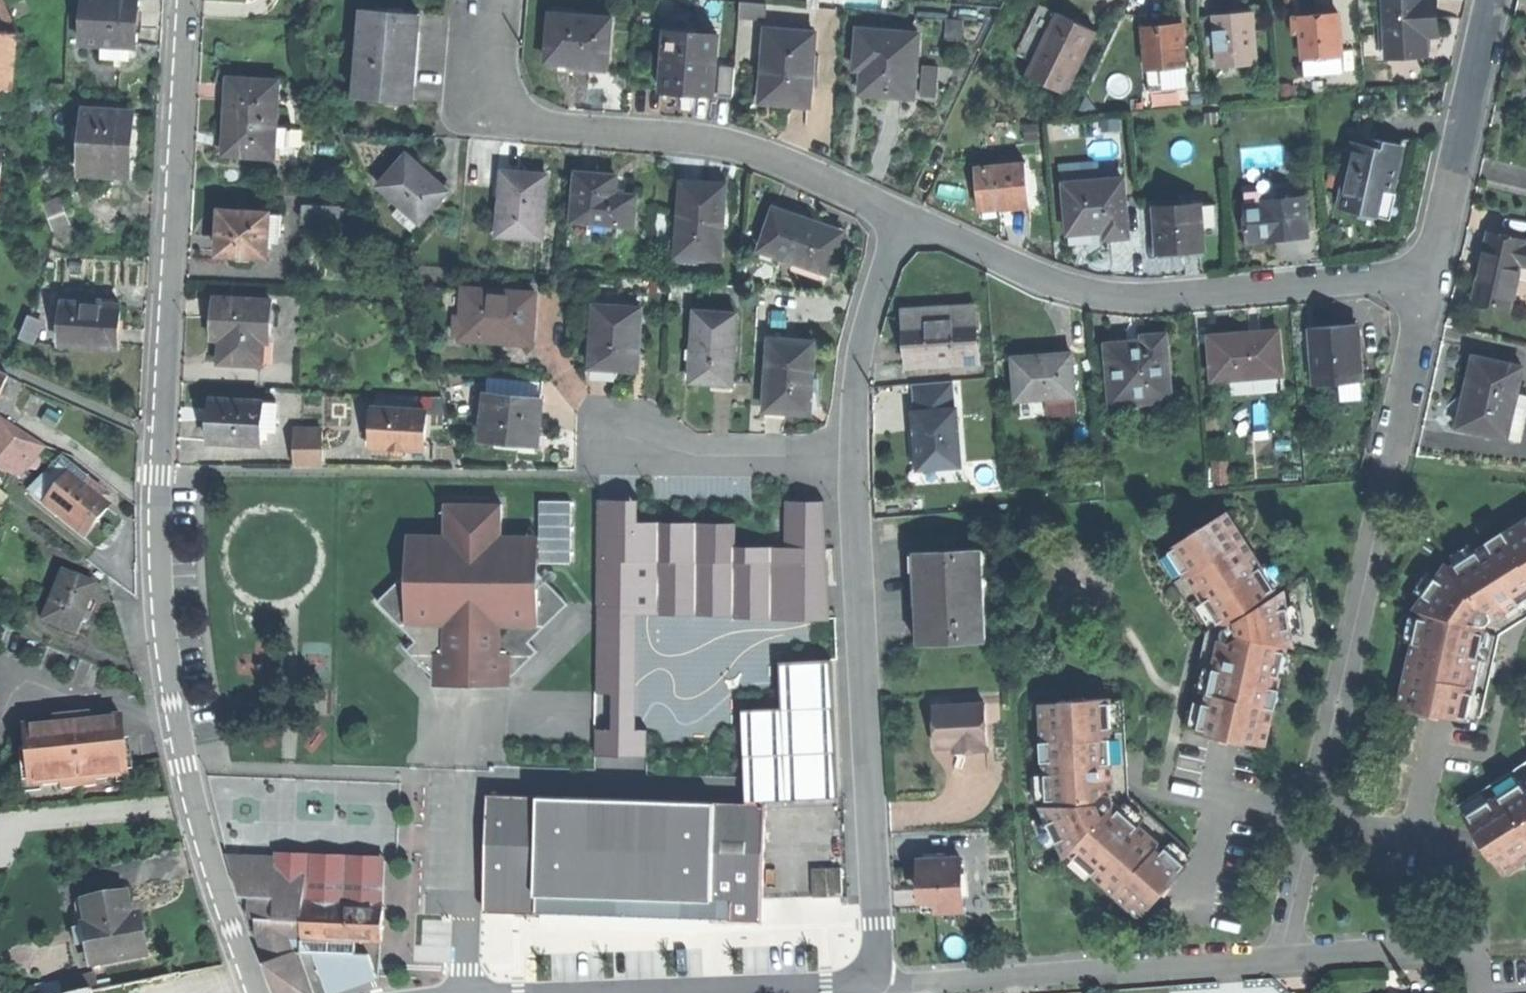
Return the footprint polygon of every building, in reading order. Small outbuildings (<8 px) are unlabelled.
[(17,32),(3,0),(0,0),(0,31),(17,32)] [(137,46),(138,24),(139,0),(84,0),(82,43),(101,44),(137,46)] [(1386,17),(1394,16),(1393,0),(1385,0),(1386,17)] [(1438,15),(1437,0),(1393,0),(1394,16),(1386,17),(1388,55),(1427,53),(1426,34),(1431,33),(1430,16),(1438,15)] [(1035,59),(1058,10),(1042,3),(1018,51),(1035,59)] [(416,56),(420,12),(364,7),(356,96),(413,101),(416,56)] [(1079,21),(1058,10),(1035,59),(1028,73),(1065,92),(1096,29),(1079,21)] [(611,16),(552,11),(548,60),(578,63),(607,65),(611,16)] [(1232,13),(1213,15),(1217,67),(1257,64),(1253,12),(1232,13)] [(1303,58),(1341,55),(1338,13),(1318,15),(1300,17),(1303,58)] [(1438,24),(1438,15),(1430,16),(1431,33),(1439,33),(1438,24)] [(1145,71),(1185,67),(1181,23),(1160,25),(1141,27),(1145,71)] [(713,94),(719,32),(668,27),(662,90),(687,92),(713,94)] [(809,111),(815,31),(767,28),(762,100),(786,102),(786,109),(796,110),(809,111)] [(920,33),(859,28),(857,60),(864,61),(862,92),(884,94),(908,96),(911,64),(918,65),(920,33)] [(16,64),(17,32),(0,31),(0,100),(6,101),(13,101),(13,100),(16,64)] [(136,57),(137,46),(101,44),(100,55),(136,57)] [(1343,72),(1341,55),(1303,58),(1305,75),(1343,72)] [(922,62),(919,93),(938,95),(942,64),(922,62)] [(718,95),(733,96),(735,66),(720,65),(718,95)] [(1187,90),(1185,67),(1145,71),(1147,93),(1187,90)] [(278,80),(229,77),(228,100),(226,122),(235,123),(233,153),(274,155),(274,145),(276,125),(278,80)] [(131,139),(132,114),(87,111),(83,171),(103,172),(129,174),(130,153),(131,139)] [(132,112),(132,114),(131,139),(139,140),(141,113),(132,112)] [(1357,133),(1368,135),(1370,125),(1359,122),(1357,133)] [(276,125),(274,145),(289,146),(290,126),(276,125)] [(1367,144),(1368,135),(1357,133),(1355,141),(1367,144)] [(1404,143),(1368,135),(1367,144),(1355,141),(1341,205),(1389,215),(1396,181),(1404,143)] [(431,170),(411,151),(381,182),(421,220),(451,189),(431,170)] [(1029,203),(1026,161),(976,165),(980,208),(1004,205),(1029,203)] [(524,172),(504,170),(498,233),(542,237),(548,174),(524,172)] [(103,172),(83,171),(83,178),(103,179),(103,172)] [(633,223),(635,194),(615,192),(616,175),(597,173),(577,172),(573,218),(633,223)] [(1127,234),(1123,178),(1065,182),(1069,239),(1097,236),(1127,234)] [(721,257),(726,183),(702,181),(681,180),(676,254),(721,257)] [(1263,196),(1285,194),(1284,184),(1266,185),(1265,180),(1243,182),(1245,204),(1264,202),(1263,196)] [(1289,231),(1309,229),(1306,193),(1285,194),(1263,196),(1264,202),(1245,204),(1248,238),(1269,236),(1268,221),(1288,220),(1289,231)] [(43,202),(54,229),(72,218),(62,194),(43,202)] [(1199,202),(1202,231),(1217,230),(1214,201),(1199,202)] [(831,268),(844,231),(813,221),(815,215),(801,210),(775,202),(761,245),(831,268)] [(1203,247),(1202,231),(1199,202),(1156,206),(1160,251),(1182,249),(1203,247)] [(340,207),(306,206),(305,221),(340,222),(340,207)] [(269,236),(270,213),(223,211),(222,232),(221,252),(268,255),(269,236)] [(283,214),(270,213),(269,236),(281,237),(283,214)] [(1309,233),(1309,229),(1289,231),(1288,220),(1268,221),(1269,236),(1281,235),(1309,233)] [(1525,244),(1525,243),(1525,242),(1489,233),(1482,267),(1474,301),(1510,309),(1520,263),(1525,265),(1525,244)] [(462,334),(466,287),(448,286),(447,306),(456,307),(454,334),(462,334)] [(536,292),(466,287),(462,334),(532,340),(534,319),(536,292)] [(270,300),(215,297),(214,320),(213,336),(221,337),(219,359),(260,362),(261,338),(268,339),(270,300)] [(116,326),(123,326),(123,318),(124,305),(70,302),(68,345),(115,347),(116,326)] [(641,306),(594,303),(590,365),(612,367),(632,368),(635,331),(639,332),(641,306)] [(972,304),(903,308),(904,336),(906,363),(975,359),(972,304)] [(730,382),(734,313),(693,310),(689,380),(709,381),(730,382)] [(25,343),(52,340),(49,315),(22,318),(25,343)] [(1335,325),(1313,327),(1318,382),(1360,378),(1356,323),(1335,325)] [(1219,378),(1280,372),(1277,329),(1246,331),(1208,334),(1212,378),(1219,378)] [(1169,397),(1164,333),(1143,335),(1143,338),(1131,339),(1107,341),(1112,397),(1148,394),(1149,399),(1169,397)] [(811,378),(814,340),(791,339),(791,344),(768,342),(764,404),(787,406),(786,410),(809,412),(811,378)] [(1076,393),(1073,350),(1043,353),(1013,355),(1017,397),(1076,393)] [(1507,437),(1508,435),(1517,394),(1523,367),(1474,356),(1466,390),(1458,426),(1507,437)] [(1282,388),(1280,372),(1219,378),(1220,393),(1282,388)] [(523,396),(525,380),(487,375),(485,392),(523,396)] [(950,379),(910,382),(912,410),(952,407),(950,379)] [(542,382),(525,380),(523,396),(540,398),(542,382)] [(540,398),(523,396),(485,392),(480,437),(520,442),(521,433),(536,435),(538,416),(540,398)] [(1508,435),(1521,438),(1525,415),(1525,397),(1517,394),(1508,435)] [(262,442),(263,426),(264,399),(211,396),(210,417),(209,439),(262,442)] [(264,399),(263,426),(275,427),(277,400),(264,399)] [(372,444),(389,445),(406,447),(423,449),(427,412),(376,406),(372,444)] [(954,407),(952,407),(912,410),(909,410),(911,441),(913,467),(958,464),(954,407)] [(47,445),(0,415),(0,463),(1,464),(20,474),(47,445)] [(296,427),(294,464),(322,465),(323,428),(296,427)] [(406,447),(389,445),(388,454),(396,454),(405,456),(406,447)] [(80,484),(83,480),(85,477),(63,459),(33,497),(44,506),(69,475),(80,484)] [(92,493),(80,484),(69,475),(44,506),(84,538),(96,523),(109,507),(92,493)] [(95,490),(83,480),(80,484),(92,493),(95,490)] [(540,561),(573,560),(573,497),(539,498),(540,561)] [(636,500),(597,500),(595,692),(610,692),(609,730),(594,730),(593,755),(645,755),(645,729),(642,729),(643,620),(826,622),(826,617),(827,502),(782,502),(782,547),(735,546),(735,523),(636,522),(636,500)] [(538,572),(501,536),(502,504),(444,503),(443,534),(407,571),(377,601),(415,641),(407,650),(432,676),(464,676),(464,686),(478,686),(478,677),(510,677),(537,650),(528,641),(567,602),(538,572)] [(1169,548),(1173,554),(1231,518),(1227,512),(1199,529),(1198,527),(1189,532),(1191,535),(1169,548)] [(1231,518),(1173,554),(1162,561),(1198,619),(1209,637),(1205,640),(1212,653),(1200,661),(1184,726),(1265,743),(1287,645),(1293,645),(1283,590),(1278,593),(1231,518)] [(1452,568),(1448,564),(1414,611),(1420,613),(1401,699),(1481,716),(1493,664),(1501,630),(1508,630),(1511,615),(1524,619),(1525,618),(1525,521),(1452,568)] [(407,571),(443,534),(408,534),(407,571)] [(539,536),(501,536),(538,572),(539,536)] [(921,598),(923,643),(981,640),(977,549),(919,551),(921,598)] [(98,586),(63,571),(39,622),(77,640),(98,586)] [(781,663),(781,709),(743,710),(744,801),(761,801),(831,801),(831,662),(781,663)] [(464,676),(432,676),(432,686),(464,686),(464,676)] [(509,687),(510,677),(478,677),(478,686),(509,687)] [(1124,697),(1042,701),(1049,804),(1042,805),(1065,856),(1069,851),(1141,915),(1162,891),(1165,894),(1172,884),(1169,883),(1186,863),(1182,859),(1191,849),(1124,790),(1129,786),(1118,776),(1128,767),(1124,697)] [(985,702),(935,705),(936,727),(937,745),(956,744),(957,747),(971,746),(971,751),(988,750),(985,702)] [(53,722),(22,725),(27,777),(42,775),(42,783),(50,782),(51,788),(96,783),(95,777),(114,775),(113,767),(127,765),(123,738),(121,713),(89,717),(89,712),(53,716),(53,722)] [(1519,767),(1460,804),(1503,873),(1525,859),(1525,768),(1519,767)] [(669,775),(670,792),(716,789),(715,773),(669,775)] [(744,801),(484,794),(482,911),(538,913),(538,925),(621,928),(705,931),(705,919),(759,921),(761,801),(744,801)] [(226,852),(239,894),(249,895),(247,917),(255,940),(259,939),(264,956),(260,957),(273,992),(315,992),(299,951),(313,951),(327,992),(329,992),(378,977),(369,950),(355,950),(355,939),(382,939),(385,860),(385,853),(330,851),(274,848),(274,854),(226,852)] [(963,908),(960,857),(920,859),(921,887),(923,910),(963,908)] [(829,895),(828,866),(812,867),(813,896),(829,895)] [(843,866),(828,866),(829,895),(844,895),(843,866)] [(125,893),(81,901),(91,962),(144,953),(141,933),(138,915),(129,916),(125,893)] [(62,992),(71,992),(98,988),(95,972),(60,979),(62,992)] [(180,972),(77,992),(174,992),(180,972)]
